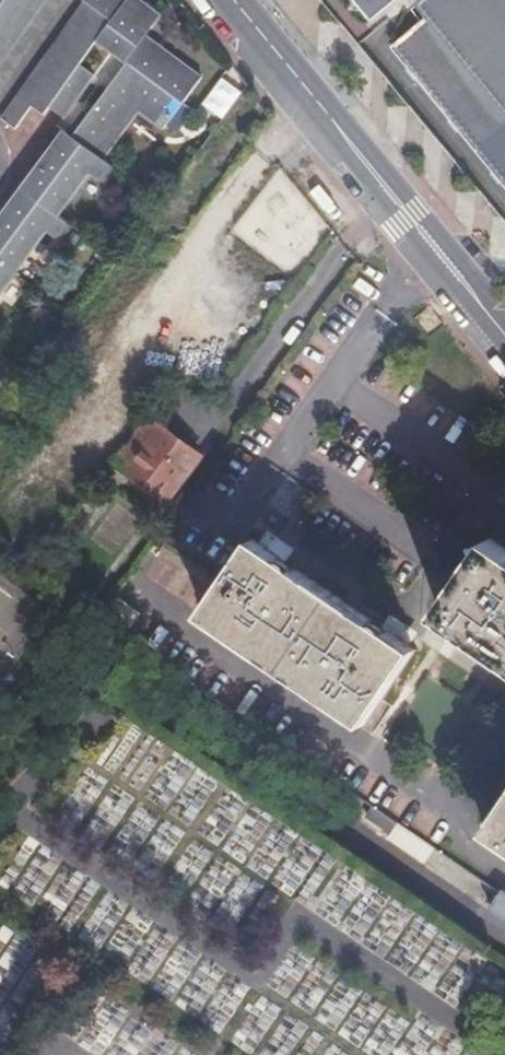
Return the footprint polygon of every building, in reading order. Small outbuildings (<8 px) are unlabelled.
[(51,0),(0,0),(0,70),(51,0)] [(185,107),(204,80),(149,38),(164,17),(141,0),(80,0),(86,4),(86,5),(113,24),(100,43),(185,107)] [(371,20),(394,0),(354,0),(371,20)] [(504,185),(504,0),(420,0),(429,13),(392,43),(504,185)] [(185,107),(100,43),(113,24),(86,5),(2,121),(19,132),(35,111),(46,120),(100,46),(135,72),(117,97),(109,92),(77,137),(68,131),(0,223),(0,303),(93,176),(100,180),(111,165),(108,163),(143,116),(165,133),(185,107)] [(203,103),(224,120),(246,93),(225,76),(203,103)] [(214,396),(314,263),(257,219),(156,355),(214,396)] [(148,419),(113,466),(165,504),(200,458),(148,419)] [(504,659),(504,549),(492,541),(441,616),(504,659)] [(202,618),(364,729),(415,653),(275,557),(254,543),(202,618)] [(504,848),(504,812),(488,836),(504,848)] [(429,841),(425,844),(420,853),(447,872),(454,863),(456,859),(429,841)]
